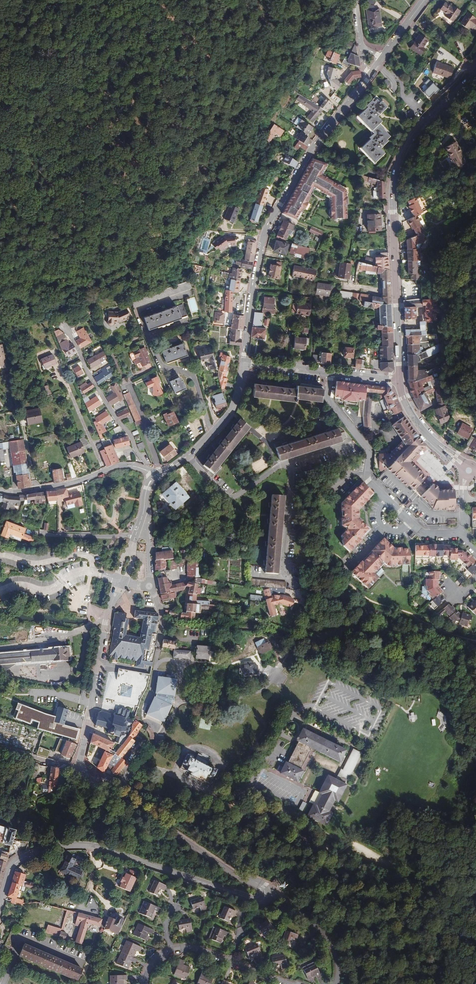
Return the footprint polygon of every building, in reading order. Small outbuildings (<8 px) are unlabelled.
[(373,0),(368,0),(367,1),(366,5),(367,10),(366,10),(369,28),(381,26),(379,8),(374,9),(374,5),(376,2),(373,0)] [(460,11),(456,8),(455,9),(452,7),(445,3),(440,10),(447,14),(445,17),(453,22),(460,11)] [(468,13),(460,23),(468,29),(470,27),(475,30),(475,29),(475,19),(475,18),(468,13)] [(427,41),(419,35),(410,48),(420,54),(424,48),(422,47),(427,41)] [(357,49),(353,47),(353,48),(347,59),(345,58),(343,64),(348,66),(349,64),(359,67),(357,49)] [(339,56),(327,51),(325,56),(330,58),(329,61),(333,63),(335,64),(339,56)] [(437,70),(436,73),(451,78),(454,68),(436,62),(434,69),(437,70)] [(336,91),(342,84),(337,80),(335,75),(337,69),(328,67),(326,73),(330,86),(336,91)] [(360,70),(352,72),(344,81),(348,84),(353,78),(361,77),(360,70)] [(428,87),(422,93),(429,99),(438,89),(428,79),(424,83),(428,87)] [(311,101),(299,94),(294,102),(296,104),(297,102),(300,102),(312,111),(307,117),(313,122),(323,109),(319,106),(311,101)] [(319,106),(323,109),(327,112),(333,104),(326,99),(324,101),(315,95),(311,101),(319,106)] [(374,163),(375,162),(384,153),(380,148),(388,141),(387,139),(390,136),(380,127),(379,128),(377,125),(378,124),(381,121),(377,116),(386,107),(376,96),(366,105),(367,107),(358,116),(357,116),(361,120),(362,119),(368,126),(367,127),(373,133),(372,135),(369,137),(370,139),(361,147),(361,148),(364,152),(365,151),(371,156),(369,157),(374,163)] [(370,131),(372,135),(373,133),(367,127),(368,126),(362,119),(361,120),(357,116),(358,116),(357,115),(356,116),(370,131)] [(296,136),(295,137),(299,140),(308,146),(311,141),(307,136),(303,134),(305,130),(309,133),(313,127),(301,120),(296,127),(301,130),(299,133),(297,132),(295,135),(296,136)] [(273,124),(263,140),(268,143),(275,133),(275,132),(277,133),(276,134),(280,136),(284,130),(273,124)] [(300,146),(305,150),(308,146),(299,140),(294,147),(298,149),(300,146)] [(454,142),(443,148),(454,169),(465,163),(454,142)] [(375,163),(375,162),(374,163),(369,157),(371,156),(365,151),(364,152),(361,148),(361,147),(360,147),(359,148),(374,164),(375,163)] [(282,161),(295,168),(298,162),(286,154),(282,161)] [(327,164),(328,163),(313,158),(306,170),(308,171),(305,175),(304,174),(298,184),(311,191),(314,187),(320,191),(327,195),(331,197),(332,199),(333,199),(332,201),(331,201),(330,209),(331,215),(331,219),(336,219),(342,219),(347,219),(347,204),(348,204),(348,197),(347,197),(347,194),(347,190),(345,190),(339,186),(340,185),(327,178),(328,178),(325,175),(324,176),(321,174),(325,167),(325,168),(327,164)] [(385,198),(385,182),(361,174),(359,180),(377,186),(377,191),(374,191),(374,198),(379,198),(379,199),(385,198)] [(255,203),(262,206),(264,202),(268,191),(265,189),(265,188),(266,186),(261,184),(260,187),(261,187),(255,203)] [(311,191),(298,184),(296,188),(309,194),(311,191)] [(340,185),(339,186),(345,190),(347,190),(347,194),(348,194),(348,188),(346,188),(340,185)] [(314,187),(311,191),(309,194),(311,195),(315,189),(320,192),(320,191),(314,187)] [(309,194),(296,188),(293,195),(294,196),(292,199),(291,198),(284,210),(290,213),(288,216),(295,220),(300,211),(301,212),(303,209),(304,209),(305,208),(308,203),(307,202),(311,195),(309,194)] [(415,196),(408,200),(410,205),(409,205),(411,209),(412,211),(415,216),(423,212),(415,196)] [(257,222),(262,206),(255,203),(255,205),(253,211),(249,221),(253,223),(254,221),(257,222)] [(234,216),(236,216),(239,208),(230,204),(224,219),(232,222),(234,216)] [(381,214),(368,215),(368,231),(381,230),(381,214)] [(422,233),(425,231),(417,216),(408,220),(413,229),(414,229),(417,235),(422,233)] [(293,225),(284,221),(277,235),(285,239),(288,234),(289,235),(293,225)] [(310,232),(321,237),(323,232),(311,227),(310,232)] [(424,241),(422,233),(417,235),(407,240),(408,250),(415,249),(415,245),(420,243),(421,243),(424,241)] [(224,239),(224,237),(223,236),(212,244),(215,248),(217,247),(218,248),(221,251),(228,245),(227,243),(230,243),(230,245),(235,244),(234,236),(229,236),(230,238),(224,239)] [(203,237),(198,251),(205,254),(211,240),(203,237)] [(244,259),(253,261),(257,241),(248,239),(247,241),(244,259)] [(288,244),(276,241),(273,250),(285,254),(288,244)] [(306,259),(310,248),(292,243),(290,250),(301,253),(300,258),(306,259)] [(421,260),(421,253),(420,249),(419,249),(415,249),(408,250),(408,261),(421,260)] [(389,269),(388,253),(381,254),(381,258),(375,258),(376,266),(389,269)] [(232,257),(231,263),(241,266),(252,268),(253,261),(244,259),(242,259),(233,257),(232,257)] [(421,279),(421,270),(421,260),(408,261),(409,274),(412,274),(414,274),(414,279),(418,279),(421,279)] [(281,263),(277,262),(276,266),(271,265),(268,276),(278,278),(281,263)] [(389,269),(376,266),(371,265),(365,263),(361,262),(361,265),(360,269),(379,272),(379,273),(380,273),(381,273),(382,277),(383,298),(373,296),(372,295),(340,291),(339,297),(361,300),(380,302),(391,304),(389,269)] [(340,271),(339,278),(349,279),(351,264),(340,262),(339,271),(340,271)] [(314,280),(316,270),(294,266),(292,275),(314,280)] [(228,278),(231,279),(240,280),(242,269),(233,268),(232,273),(232,274),(229,274),(228,278)] [(226,286),(226,290),(232,291),(238,292),(240,280),(231,279),(229,286),(226,286)] [(331,285),(317,283),(315,294),(323,295),(328,296),(329,296),(330,290),(331,285)] [(225,310),(224,311),(226,312),(231,312),(232,291),(226,290),(225,299),(222,299),(222,305),(225,305),(225,310)] [(429,296),(428,294),(424,295),(404,301),(404,307),(405,307),(405,319),(415,319),(415,307),(421,307),(421,306),(422,306),(422,307),(425,307),(425,313),(425,312),(424,314),(422,315),(422,321),(420,321),(420,329),(410,329),(410,327),(405,327),(406,336),(419,334),(426,333),(425,330),(425,325),(426,324),(427,321),(429,321),(429,319),(435,319),(435,318),(438,317),(438,306),(439,306),(439,299),(437,299),(437,296),(429,296)] [(263,297),(262,313),(268,313),(275,314),(275,309),(272,309),(273,299),(263,297)] [(310,315),(311,304),(297,302),(296,312),(304,314),(304,315),(310,315)] [(380,325),(392,327),(391,304),(380,302),(379,305),(380,325)] [(183,304),(144,317),(149,330),(187,316),(183,304)] [(126,319),(131,317),(127,308),(118,312),(108,311),(108,323),(109,325),(111,326),(113,324),(114,322),(119,322),(126,319)] [(215,310),(214,326),(224,327),(226,312),(224,311),(215,310)] [(262,313),(254,312),(251,337),(264,338),(265,328),(261,327),(260,327),(260,325),(261,325),(263,315),(268,315),(268,313),(262,313)] [(233,315),(231,328),(242,329),(244,316),(233,315)] [(81,338),(85,336),(88,334),(84,328),(77,331),(81,338)] [(231,328),(229,344),(240,345),(242,329),(231,328)] [(393,347),(392,332),(381,332),(381,334),(381,345),(393,347)] [(64,333),(56,337),(59,343),(67,338),(64,333)] [(420,341),(419,334),(406,336),(407,338),(407,344),(420,343),(420,341)] [(89,344),(85,336),(81,338),(76,341),(81,348),(89,344)] [(308,338),(295,337),(293,348),(299,348),(301,350),(303,349),(305,349),(305,344),(307,344),(308,338)] [(66,340),(59,344),(61,349),(63,349),(67,356),(72,353),(77,351),(72,343),(69,345),(66,340)] [(428,341),(420,341),(420,343),(407,344),(407,354),(415,354),(425,350),(430,347),(429,344),(428,341)] [(183,343),(162,350),(166,362),(187,355),(183,343)] [(440,347),(438,343),(435,345),(430,347),(425,350),(428,354),(440,347)] [(394,369),(393,347),(381,345),(378,345),(378,366),(373,365),(373,369),(391,372),(394,369)] [(215,363),(211,347),(198,350),(201,361),(206,360),(208,368),(215,366),(215,363)] [(353,348),(345,347),(344,356),(352,357),(353,348)] [(145,355),(142,348),(133,352),(135,357),(137,356),(139,358),(136,359),(133,360),(135,364),(136,364),(140,362),(142,366),(150,362),(146,354),(145,355)] [(417,359),(428,354),(425,350),(415,354),(407,354),(408,366),(417,365),(417,359)] [(106,358),(103,351),(97,355),(96,355),(88,360),(92,367),(101,362),(100,361),(106,358)] [(216,363),(215,363),(215,366),(216,368),(216,370),(218,370),(218,376),(221,388),(223,388),(226,378),(224,377),(230,356),(223,355),(223,353),(220,352),(219,356),(222,357),(218,367),(217,367),(216,363)] [(319,362),(319,363),(330,364),(331,353),(321,352),(321,356),(314,355),(313,361),(319,362)] [(51,364),(55,362),(53,354),(40,360),(41,364),(42,363),(44,368),(52,365),(51,364)] [(111,367),(109,364),(100,369),(102,372),(111,367)] [(439,370),(443,368),(442,364),(427,369),(426,367),(417,369),(417,365),(408,366),(408,380),(408,383),(419,376),(439,370)] [(79,366),(73,369),(77,376),(83,373),(79,366)] [(111,367),(102,372),(97,376),(98,377),(95,379),(98,383),(107,378),(114,374),(111,367)] [(434,389),(440,387),(439,370),(419,376),(408,383),(413,398),(424,393),(419,384),(431,379),(434,389)] [(157,376),(151,379),(152,380),(149,381),(145,383),(148,388),(152,386),(153,388),(152,395),(158,396),(158,395),(162,393),(158,383),(160,383),(157,376)] [(208,395),(212,396),(217,376),(213,377),(208,395)] [(179,377),(170,381),(175,393),(185,388),(182,381),(181,381),(179,377)] [(119,386),(116,380),(110,383),(115,392),(106,397),(111,405),(120,399),(123,397),(119,386)] [(358,400),(365,400),(365,397),(366,391),(367,385),(337,381),(334,397),(346,398),(347,398),(347,401),(349,401),(349,403),(357,404),(358,400)] [(86,382),(80,386),(81,389),(79,390),(82,394),(94,387),(91,382),(87,384),(86,382)] [(322,400),(322,398),(323,387),(304,385),(304,387),(301,386),(297,386),(297,389),(289,388),(290,386),(285,386),(285,388),(267,385),(267,383),(263,383),(263,385),(255,384),(253,397),(297,402),(297,398),(322,401),(322,400)] [(366,391),(386,394),(387,388),(367,385),(366,391)] [(443,406),(440,387),(434,389),(424,393),(413,398),(412,398),(420,411),(431,405),(426,396),(436,392),(438,408),(443,406)] [(386,394),(384,396),(386,399),(391,409),(385,412),(385,414),(389,415),(393,414),(401,410),(394,393),(389,388),(387,388),(386,394)] [(224,399),(222,393),(212,396),(213,398),(214,398),(215,401),(214,402),(216,408),(227,404),(225,399),(224,399)] [(85,404),(86,406),(89,411),(91,410),(101,403),(96,396),(89,401),(85,404)] [(126,400),(129,408),(135,406),(132,397),(126,400)] [(363,417),(364,428),(371,427),(371,416),(373,398),(365,397),(365,400),(363,417)] [(391,409),(386,399),(380,401),(385,412),(391,409)] [(443,406),(438,408),(433,410),(437,419),(439,419),(441,423),(447,421),(447,420),(449,419),(443,406)] [(130,414),(127,408),(123,410),(124,411),(118,414),(120,419),(130,414)] [(39,409),(26,411),(28,424),(42,421),(39,409)] [(173,410),(172,410),(163,414),(168,426),(178,421),(173,410)] [(97,427),(96,427),(99,434),(101,433),(105,431),(103,427),(100,427),(99,425),(111,418),(106,411),(95,418),(98,423),(95,424),(97,427)] [(397,459),(419,436),(405,417),(392,425),(403,441),(393,451),(392,451),(392,453),(391,454),(397,459)] [(218,467),(250,428),(240,420),(235,426),(233,425),(231,429),(232,430),(223,441),(221,440),(219,444),(220,445),(211,456),(209,455),(207,459),(208,460),(203,466),(215,475),(220,469),(218,467)] [(472,429),(462,423),(457,433),(467,438),(472,429)] [(283,445),(276,447),(280,460),(342,441),(338,428),(331,431),(330,428),(326,430),(326,432),(312,436),(311,434),(307,436),(308,438),(287,444),(287,442),(283,444),(283,445)] [(127,436),(114,440),(116,448),(129,444),(128,440),(129,440),(129,435),(127,436)] [(85,436),(80,439),(81,442),(83,446),(87,444),(88,444),(85,436)] [(387,468),(407,487),(409,485),(422,472),(411,462),(425,446),(419,436),(397,459),(387,468)] [(471,436),(465,445),(475,452),(475,439),(471,436)] [(5,460),(3,449),(5,448),(6,449),(10,448),(11,452),(26,450),(23,439),(0,443),(0,461),(5,460)] [(83,446),(81,442),(67,447),(69,453),(68,453),(69,458),(85,452),(82,446),(83,446)] [(162,455),(164,457),(167,461),(177,453),(170,444),(160,451),(162,455)] [(105,449),(111,464),(118,461),(114,449),(112,445),(104,448),(105,449)] [(100,451),(107,466),(111,464),(105,449),(100,451)] [(15,472),(16,472),(29,470),(26,450),(11,452),(15,472)] [(380,466),(380,467),(384,471),(387,468),(397,459),(391,454),(389,456),(387,454),(384,454),(380,459),(380,463),(381,464),(381,466),(380,466)] [(72,461),(67,463),(70,473),(72,478),(77,477),(72,461)] [(380,467),(375,462),(374,473),(379,477),(384,471),(380,467)] [(189,470),(186,464),(178,469),(180,472),(178,474),(181,477),(189,470)] [(2,467),(4,477),(11,476),(9,470),(5,470),(4,467),(2,467)] [(52,470),(54,482),(64,481),(62,472),(64,472),(63,468),(52,470)] [(16,472),(18,487),(32,486),(29,470),(16,472)] [(409,485),(414,489),(426,476),(422,472),(409,485)] [(368,498),(373,493),(363,482),(357,488),(357,487),(341,504),(341,512),(343,512),(344,518),(341,517),(341,526),(344,528),(346,527),(348,529),(347,531),(341,536),(344,539),(342,541),(344,543),(342,545),(349,552),(364,536),(363,535),(368,530),(361,523),(362,521),(358,518),(359,510),(362,506),(361,505),(362,504),(363,505),(369,499),(368,498)] [(179,488),(180,488),(176,484),(163,495),(175,510),(189,498),(185,494),(185,495),(179,488)] [(448,511),(455,510),(454,489),(439,489),(433,484),(421,496),(434,507),(433,509),(448,509),(448,511)] [(66,490),(66,489),(55,492),(57,498),(57,500),(65,498),(67,505),(75,503),(76,506),(83,505),(79,492),(67,495),(66,495),(65,491),(66,490)] [(57,498),(55,492),(55,491),(46,491),(48,501),(57,498)] [(45,498),(43,492),(36,493),(35,499),(35,503),(42,503),(42,499),(45,498)] [(25,500),(24,495),(19,496),(19,498),(13,498),(13,500),(11,500),(11,499),(7,496),(6,496),(4,495),(1,501),(3,502),(2,507),(3,508),(3,509),(7,511),(8,509),(9,510),(10,505),(19,506),(19,501),(25,500)] [(266,573),(278,574),(284,496),(272,495),(271,503),(269,503),(269,508),(271,507),(270,519),(268,519),(268,524),(270,524),(268,542),(266,542),(266,546),(268,546),(267,561),(264,561),(265,565),(266,565),(266,573)] [(13,535),(21,538),(33,542),(34,538),(27,535),(27,536),(23,535),(25,529),(7,522),(2,535),(8,537),(8,536),(12,537),(13,535)] [(402,550),(402,548),(393,549),(389,544),(387,546),(382,541),(372,551),(372,552),(363,563),(362,562),(360,563),(361,564),(360,565),(359,565),(351,573),(367,588),(378,577),(374,573),(376,570),(378,572),(381,569),(379,567),(383,563),(387,566),(402,565),(402,564),(410,564),(409,549),(402,550)] [(200,558),(203,557),(200,544),(194,544),(195,554),(195,558),(200,558)] [(156,553),(155,562),(166,561),(168,560),(173,559),(171,547),(162,548),(163,552),(156,553)] [(372,552),(372,551),(362,562),(363,563),(372,552)] [(462,565),(471,557),(466,551),(464,553),(462,551),(457,551),(457,561),(462,565)] [(467,570),(475,562),(475,561),(471,557),(462,565),(467,570)] [(196,562),(195,558),(192,558),(188,559),(189,575),(197,575),(196,562)] [(160,570),(160,573),(164,572),(164,570),(166,571),(166,566),(167,566),(167,563),(166,563),(166,561),(155,562),(156,570),(160,570)] [(475,571),(475,563),(475,562),(467,570),(472,575),(475,571)] [(384,571),(381,569),(378,572),(376,570),(374,573),(378,577),(384,571)] [(158,579),(161,594),(175,592),(184,590),(186,586),(188,583),(171,586),(171,581),(168,582),(167,577),(166,577),(158,579)] [(269,587),(287,589),(288,582),(251,579),(251,586),(269,587)] [(438,580),(439,579),(426,579),(425,579),(425,587),(427,587),(427,590),(438,586),(438,580)] [(190,587),(188,594),(197,595),(201,595),(201,590),(201,589),(198,589),(198,584),(188,583),(186,586),(190,587)] [(443,591),(438,586),(427,590),(430,594),(428,596),(432,601),(440,594),(443,591)] [(267,600),(273,599),(271,589),(265,590),(267,600)] [(161,594),(162,600),(176,597),(175,592),(161,594)] [(188,594),(187,604),(210,605),(210,602),(197,600),(197,595),(188,594)] [(445,600),(446,598),(444,596),(442,597),(440,594),(432,601),(430,603),(432,604),(431,606),(434,610),(445,600)] [(270,616),(277,615),(273,599),(267,600),(267,602),(269,610),(270,616)] [(475,601),(473,604),(472,603),(467,607),(475,615),(475,614),(475,601)] [(186,612),(195,613),(200,613),(200,609),(214,610),(214,605),(210,605),(187,604),(186,612)] [(451,607),(448,604),(442,610),(445,613),(447,615),(448,614),(450,617),(454,623),(456,622),(460,623),(459,625),(467,627),(469,621),(471,621),(472,616),(463,613),(462,616),(460,615),(460,614),(457,611),(456,611),(454,609),(455,608),(452,606),(451,607)] [(115,613),(112,627),(114,627),(117,628),(112,657),(118,658),(137,661),(136,667),(144,668),(145,665),(152,666),(155,647),(153,647),(155,634),(158,621),(158,614),(136,611),(135,618),(143,619),(140,635),(143,636),(142,638),(140,638),(126,635),(126,637),(123,636),(123,632),(126,633),(128,624),(125,623),(126,619),(126,614),(118,612),(118,613),(115,613)] [(176,642),(164,640),(162,647),(171,648),(173,649),(173,651),(174,651),(173,658),(190,659),(190,658),(191,652),(179,650),(179,646),(176,645),(176,642)] [(269,651),(265,645),(258,648),(261,655),(269,651)] [(209,659),(209,658),(210,647),(197,646),(196,659),(209,659)] [(0,654),(0,665),(7,665),(11,668),(15,665),(15,664),(70,659),(69,648),(0,654)] [(253,664),(253,661),(244,662),(246,676),(259,674),(258,666),(256,666),(256,664),(253,664)] [(11,668),(7,665),(0,665),(0,673),(11,668)] [(138,675),(104,668),(101,689),(99,703),(100,703),(101,703),(103,703),(105,704),(108,705),(112,706),(118,707),(122,709),(127,709),(127,710),(130,711),(128,717),(134,718),(138,704),(137,695),(143,683),(138,675)] [(154,697),(146,714),(164,722),(174,702),(177,680),(158,677),(156,694),(157,694),(156,697),(154,697)] [(114,743),(114,745),(120,748),(132,732),(131,728),(131,725),(134,718),(128,717),(130,713),(126,712),(125,713),(121,712),(121,711),(112,706),(108,705),(105,704),(103,703),(101,703),(100,703),(95,726),(109,729),(108,734),(111,735),(111,733),(114,734),(113,735),(117,736),(115,743),(114,743)] [(43,731),(61,738),(69,742),(70,739),(73,729),(64,726),(68,710),(59,707),(55,718),(21,706),(16,719),(31,725),(32,721),(39,723),(37,729),(43,731)] [(110,761),(107,767),(113,772),(116,768),(115,767),(121,758),(134,742),(131,739),(134,736),(135,736),(138,732),(137,732),(142,726),(136,722),(139,718),(135,715),(134,718),(131,725),(131,728),(132,732),(120,748),(110,761)] [(79,730),(73,729),(70,739),(76,741),(79,730)] [(280,774),(298,782),(303,771),(301,770),(312,748),(340,762),(345,751),(303,729),(298,738),(297,738),(296,740),(297,740),(297,741),(299,742),(288,764),(286,763),(280,774)] [(105,755),(99,769),(104,773),(107,767),(110,761),(120,748),(114,745),(93,734),(90,743),(108,751),(106,756),(105,755)] [(75,744),(69,742),(61,738),(55,752),(62,754),(62,755),(70,758),(75,744)] [(328,776),(319,793),(323,794),(317,806),(314,804),(308,816),(326,825),(332,813),(328,812),(334,800),(338,802),(346,785),(339,781),(341,776),(349,780),(362,754),(354,750),(343,770),(342,770),(336,780),(328,776)] [(193,758),(188,756),(187,755),(180,768),(185,772),(186,771),(189,773),(189,775),(199,780),(200,778),(204,780),(203,781),(209,784),(216,770),(211,767),(210,768),(208,766),(211,760),(209,759),(209,758),(209,756),(202,753),(201,753),(200,754),(198,754),(195,760),(193,759),(193,758)] [(116,768),(120,771),(127,762),(121,758),(115,767),(116,768)] [(58,780),(59,768),(51,766),(50,779),(58,780)] [(57,788),(58,780),(50,779),(50,781),(49,787),(48,793),(54,790),(57,788)] [(323,794),(319,793),(315,791),(309,802),(314,804),(317,806),(323,794)] [(16,831),(13,830),(0,827),(0,841),(2,841),(2,843),(4,843),(4,844),(7,845),(11,846),(12,845),(15,832),(16,831)] [(307,843),(304,848),(313,852),(315,848),(315,847),(307,843)] [(8,859),(9,853),(2,852),(0,861),(0,888),(8,859)] [(60,871),(68,874),(69,872),(72,874),(71,876),(71,877),(78,880),(82,872),(74,868),(72,867),(73,865),(75,866),(78,861),(67,856),(60,871)] [(129,873),(131,867),(123,863),(121,869),(129,873)] [(25,875),(15,872),(12,882),(19,885),(22,885),(23,886),(25,875)] [(164,891),(166,886),(155,881),(149,892),(157,896),(160,889),(164,891)] [(19,885),(12,882),(7,897),(13,898),(11,903),(21,905),(22,903),(23,900),(16,899),(18,890),(19,885)] [(190,901),(193,909),(200,907),(201,911),(206,909),(202,897),(190,901)] [(157,912),(159,908),(144,902),(140,913),(151,918),(154,910),(157,912)] [(234,916),(236,911),(225,907),(220,918),(228,922),(231,915),(234,916)] [(74,912),(67,910),(61,929),(61,932),(63,932),(69,913),(73,914),(74,912)] [(88,924),(90,916),(87,915),(85,915),(83,920),(82,920),(76,940),(76,942),(82,944),(88,924)] [(100,926),(102,919),(90,916),(88,924),(100,926)] [(115,920),(109,917),(107,920),(104,928),(117,934),(120,927),(119,925),(122,920),(121,917),(119,916),(116,917),(115,920)] [(187,932),(192,931),(190,919),(178,921),(179,930),(186,929),(187,932)] [(257,927),(262,935),(267,931),(269,934),(274,931),(267,920),(257,927)] [(152,934),(153,929),(139,924),(133,935),(145,940),(148,932),(152,934)] [(53,936),(59,937),(61,932),(61,929),(56,927),(55,929),(53,936)] [(227,937),(229,932),(214,927),(209,938),(221,943),(224,935),(227,937)] [(282,943),(290,945),(292,939),(296,940),(298,935),(286,931),(282,943)] [(127,940),(122,952),(133,957),(136,950),(139,951),(142,947),(127,940)] [(261,955),(257,943),(245,948),(248,956),(255,954),(256,957),(261,955)] [(77,981),(82,969),(25,945),(20,956),(77,981)] [(133,957),(122,952),(118,964),(128,968),(131,961),(135,962),(136,959),(133,957)] [(287,967),(284,955),(272,958),(274,966),(281,965),(282,969),(287,967)] [(186,979),(190,969),(182,966),(184,962),(179,961),(174,975),(186,979)] [(321,977),(314,962),(303,968),(308,979),(315,975),(317,979),(321,977)] [(213,978),(206,975),(207,972),(203,970),(197,983),(211,983),(213,978)] [(111,983),(123,983),(123,980),(127,979),(127,975),(111,976),(111,983)]
